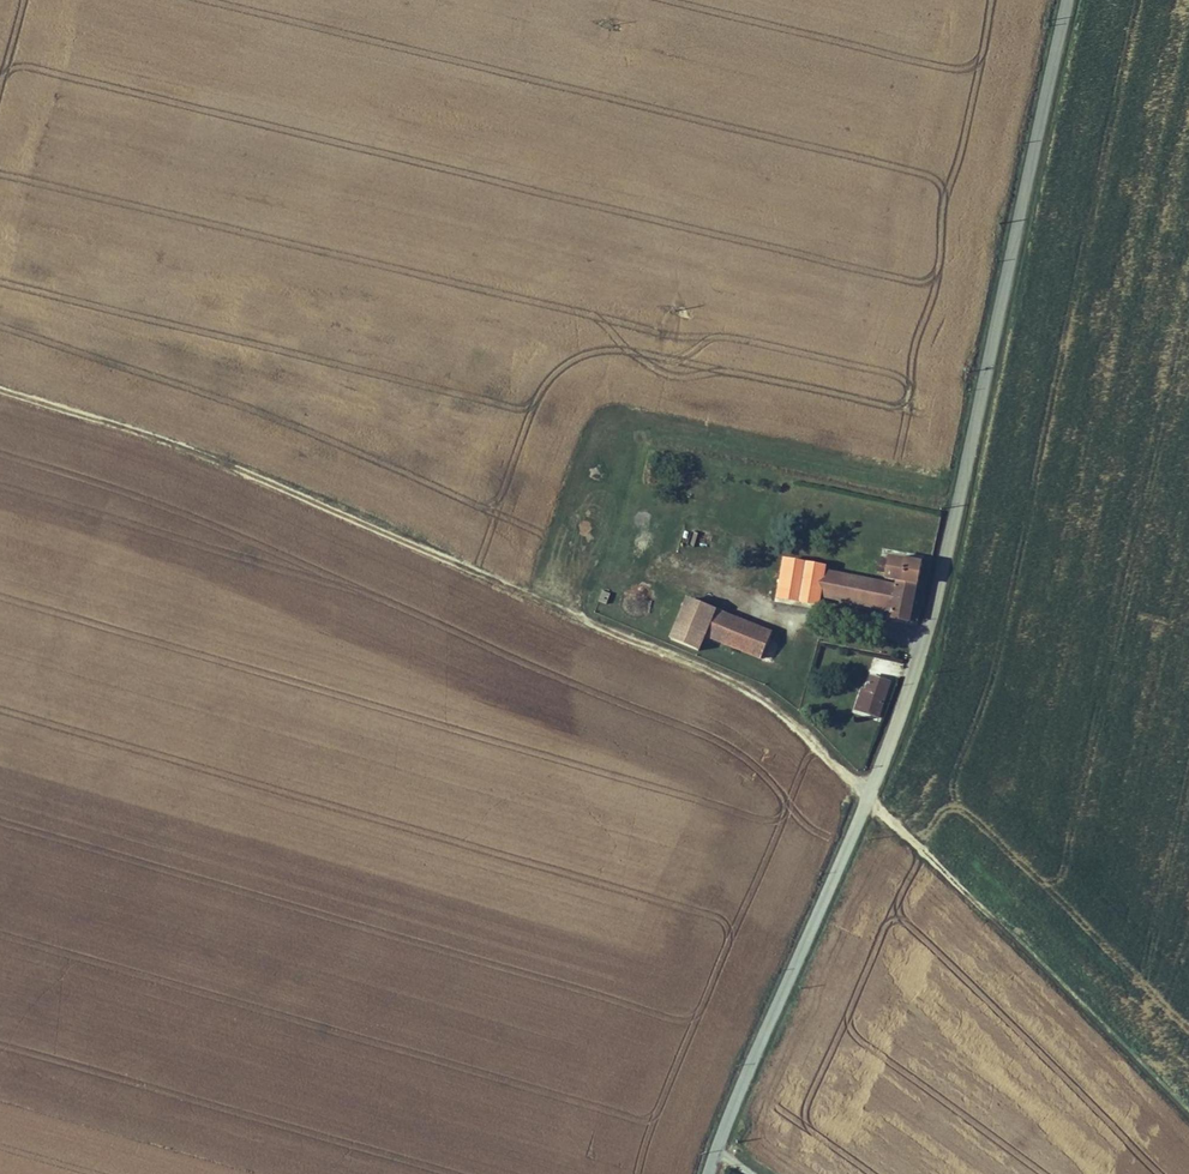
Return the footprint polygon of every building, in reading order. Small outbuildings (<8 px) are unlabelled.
[(824,570),(785,562),(778,601),(817,608),(819,599),(891,612),(889,620),(909,624),(920,566),(880,559),(877,574),(885,576),(884,581),(896,583),(895,588),(823,575),(824,570)] [(603,591),(599,601),(607,604),(611,594),(603,591)] [(690,600),(673,640),(700,651),(707,636),(764,659),(774,634),(690,600)] [(889,683),(871,676),(866,690),(863,689),(856,710),(878,717),(889,683)]
